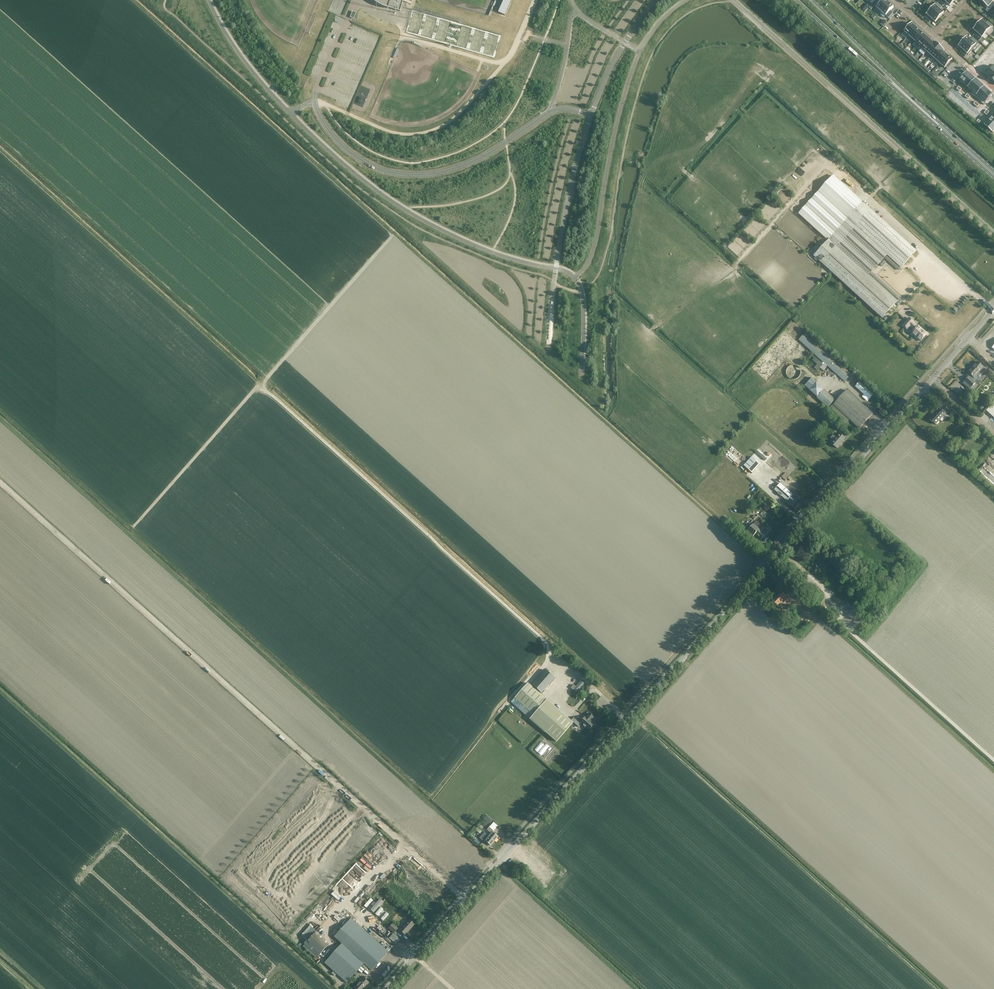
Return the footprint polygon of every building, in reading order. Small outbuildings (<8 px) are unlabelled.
[(373,0),(374,1),(375,2),(376,2),(377,3),(378,4),(380,4),(381,5),(383,6),(384,6),(385,7),(386,7),(388,7),(400,11),(403,1),(403,0),(372,0),(373,0)] [(511,0),(503,0),(498,12),(505,15),(511,0)] [(889,3),(886,0),(883,0),(881,2),(879,0),(874,5),(876,7),(876,8),(880,12),(889,3)] [(983,4),(987,8),(988,7),(991,9),(993,6),(993,3),(993,2),(993,1),(993,0),(986,0),(983,4)] [(894,7),(889,3),(880,12),(880,13),(881,12),(888,18),(893,13),(890,11),(894,7)] [(942,7),(937,3),(935,5),(934,4),(930,9),(940,17),(944,13),(940,9),(942,7)] [(940,17),(930,9),(931,10),(924,17),(929,21),(932,19),(935,22),(940,17)] [(988,21),(985,23),(982,20),(978,25),(986,33),(993,26),(988,21)] [(908,37),(916,27),(912,23),(903,32),(908,37)] [(986,33),(978,25),(973,30),(977,33),(975,35),(980,40),(986,33)] [(913,41),(921,31),(916,27),(908,37),(909,36),(913,40),(912,40),(913,41)] [(917,45),(925,35),(921,31),(913,41),(917,45)] [(921,49),(930,39),(925,35),(917,45),(921,49)] [(971,40),(967,37),(963,41),(966,44),(972,50),(973,50),(972,49),(978,42),(973,38),(971,40)] [(926,53),(935,42),(934,43),(930,39),(921,49),(926,53)] [(966,44),(963,41),(959,46),(962,49),(960,52),(965,56),(967,54),(968,55),(972,50),(966,44)] [(930,57),(939,46),(935,42),(926,53),(930,57)] [(935,61),(944,50),(939,46),(930,57),(931,57),(931,56),(935,60),(935,61)] [(939,65),(948,55),(943,52),(944,51),(944,50),(935,61),(939,65)] [(952,60),(948,55),(939,65),(940,64),(945,68),(952,60)] [(960,80),(964,84),(971,76),(967,72),(960,80)] [(971,76),(964,84),(968,87),(975,79),(971,76)] [(968,87),(968,88),(972,91),(980,83),(976,79),(968,87)] [(980,83),(972,91),(977,95),(984,87),(980,83)] [(984,87),(977,95),(981,99),(988,91),(984,87)] [(988,91),(981,99),(985,103),(992,95),(988,91)] [(985,125),(993,132),(993,131),(993,126),(988,121),(985,125)] [(887,255),(901,267),(916,251),(863,203),(832,176),(819,192),(848,219),(887,255)] [(887,255),(848,219),(819,192),(800,212),(830,239),(815,256),(882,318),(897,302),(868,275),(887,255)] [(888,256),(886,258),(899,270),(901,268),(888,256)] [(898,301),(900,299),(871,273),(869,275),(898,301)] [(927,334),(918,325),(917,326),(913,323),(914,322),(910,318),(903,326),(907,329),(910,326),(914,329),(911,333),(921,341),(927,334)] [(822,364),(824,363),(845,382),(851,375),(805,332),(799,340),(822,361),(821,363),(815,358),(812,360),(817,365),(814,368),(817,370),(823,365),(822,364)] [(986,370),(983,367),(977,362),(968,372),(971,375),(969,377),(965,381),(972,387),(975,383),(972,380),(974,378),(977,375),(979,377),(986,370)] [(788,376),(799,375),(798,365),(787,366),(788,376)] [(828,408),(835,400),(824,390),(825,389),(812,378),(805,386),(818,397),(817,398),(828,408)] [(869,399),(873,395),(860,382),(856,387),(869,399)] [(859,429),(873,414),(847,390),(830,409),(846,424),(850,420),(859,429)] [(949,415),(953,411),(948,406),(944,410),(949,415)] [(936,424),(946,414),(940,408),(930,419),(936,424)] [(837,448),(845,438),(840,433),(837,436),(836,434),(832,438),(834,440),(831,443),(837,448)] [(745,465),(752,471),(760,462),(753,456),(745,465)] [(793,495),(795,493),(793,491),(796,488),(789,482),(784,487),(780,483),(778,486),(776,484),(772,487),(778,493),(781,496),(787,501),(789,500),(792,503),(791,504),(796,509),(803,501),(798,497),(796,499),(792,496),(793,495)] [(762,539),(765,535),(760,530),(763,527),(756,521),(745,533),(751,539),(756,534),(762,539)] [(785,602),(789,598),(782,592),(773,601),(778,606),(783,600),(785,602)] [(531,686),(528,683),(514,698),(533,715),(546,700),(540,694),(555,678),(545,670),(532,685),(531,686)] [(576,693),(585,684),(581,681),(576,687),(574,685),(571,688),(576,693)] [(546,700),(533,715),(530,718),(556,742),(570,726),(573,723),(572,722),(571,721),(546,700)] [(572,721),(571,721),(572,722),(573,722),(579,727),(581,724),(588,730),(594,724),(590,721),(594,717),(589,713),(586,717),(585,717),(580,723),(574,717),(571,720),(572,721)] [(550,746),(546,743),(545,744),(541,741),(535,749),(542,755),(550,746)] [(490,824),(493,821),(486,815),(483,818),(490,824)] [(491,833),(488,836),(494,841),(498,837),(492,832),(494,831),(489,827),(487,829),(491,833)] [(491,845),(494,841),(488,836),(486,839),(482,835),(480,838),(484,842),(485,840),(491,845)] [(363,863),(370,857),(366,853),(360,859),(363,863)] [(347,872),(344,876),(348,881),(352,876),(347,872)] [(342,890),(349,882),(343,877),(336,885),(342,890)] [(366,907),(373,900),(371,898),(364,905),(366,907)] [(378,915),(383,909),(381,907),(375,913),(378,915)] [(383,920),(389,914),(387,912),(381,918),(383,920)] [(371,970),(388,952),(351,918),(334,937),(342,944),(324,963),(347,983),(364,963),(371,970)] [(409,919),(399,930),(405,935),(415,924),(409,919)] [(393,924),(389,928),(394,933),(398,928),(393,924)] [(316,958),(318,956),(318,957),(327,946),(330,943),(316,931),(310,925),(301,935),(306,940),(303,943),(305,944),(303,946),(316,958)] [(399,938),(393,933),(389,937),(395,942),(399,938)] [(369,983),(362,976),(359,979),(360,980),(353,988),(354,988),(363,988),(369,983)]
